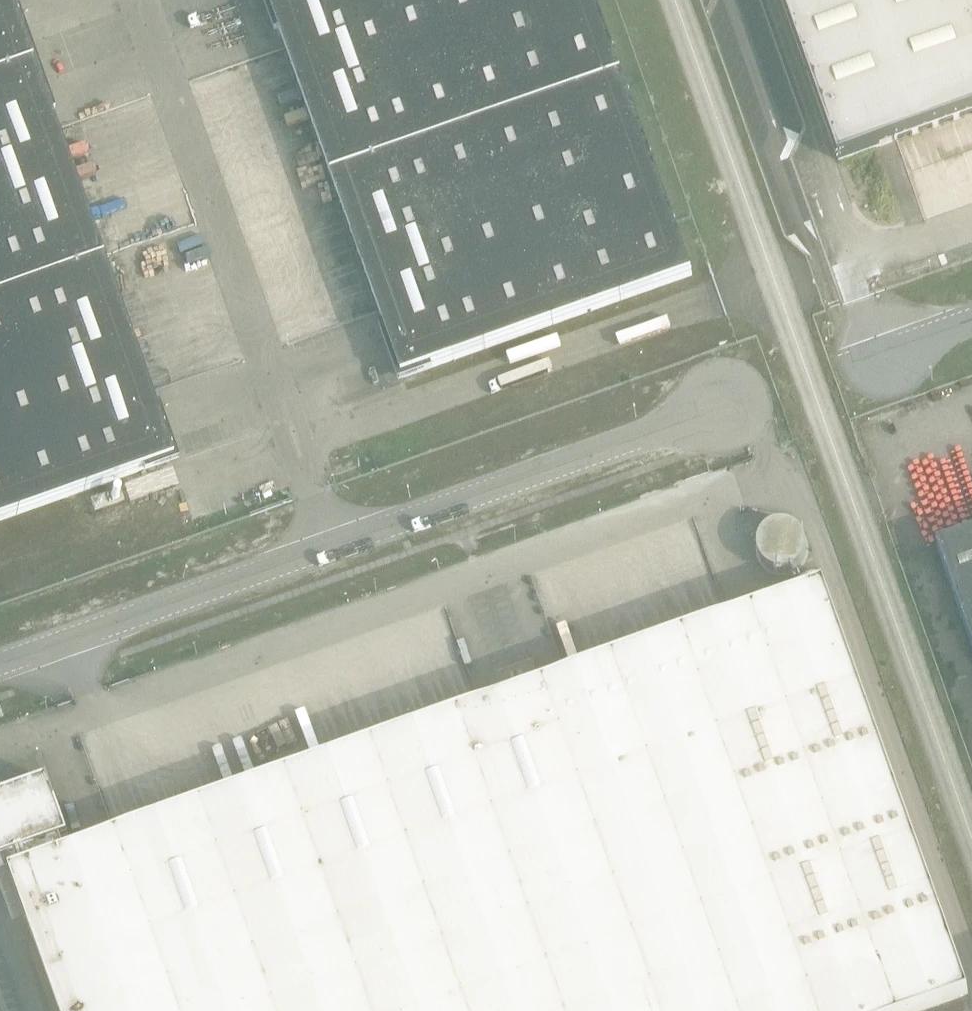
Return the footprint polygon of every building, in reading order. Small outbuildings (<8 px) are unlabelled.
[(13,14),(8,0),(0,0),(0,521),(142,470),(144,474),(177,463),(157,407),(153,409),(148,394),(101,264),(54,130),(49,115),(53,114),(17,13),(13,14)] [(594,0),(263,0),(275,35),(280,33),(384,327),(380,328),(399,384),(434,372),(432,367),(692,275),(594,0)] [(807,71),(839,161),(971,114),(971,0),(781,0),(807,71)] [(761,524),(762,569),(806,569),(805,524),(761,524)] [(937,546),(971,646),(971,534),(937,546)] [(821,587),(820,587),(815,573),(791,582),(796,596),(66,854),(61,841),(68,839),(68,840),(70,839),(49,780),(0,798),(0,864),(1,864),(0,863),(16,857),(16,858),(15,859),(14,860),(13,861),(13,862),(12,863),(12,864),(13,865),(13,866),(14,867),(15,868),(16,869),(17,869),(19,869),(20,869),(20,870),(11,874),(59,1010),(920,1010),(965,995),(821,587)]
